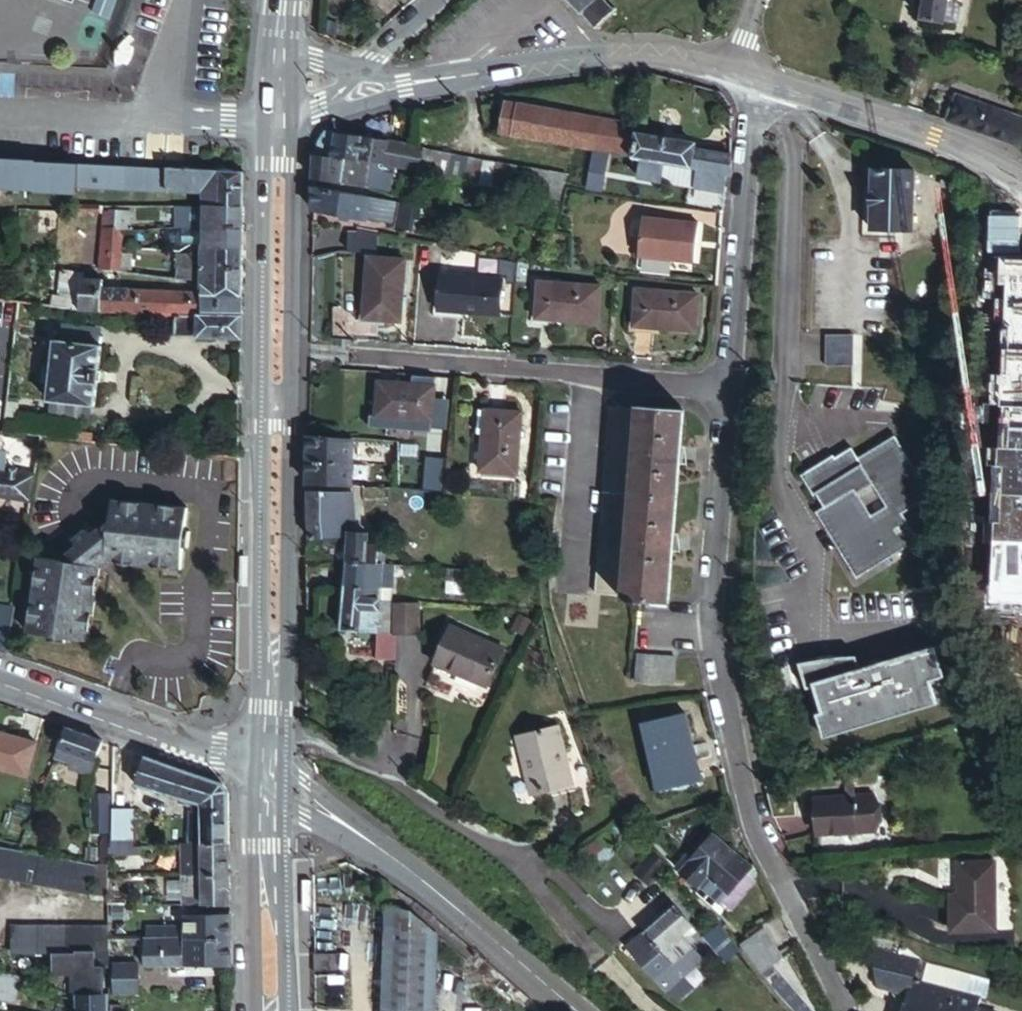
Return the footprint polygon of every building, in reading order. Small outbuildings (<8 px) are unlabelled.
[(100,11),(106,0),(78,0),(100,11)] [(555,10),(553,12),(555,14),(558,12),(562,16),(563,17),(570,25),(568,27),(570,30),(574,26),(576,28),(579,25),(578,23),(588,13),(591,15),(592,13),(591,10),(592,9),(588,5),(586,6),(581,0),(546,0),(555,10)] [(920,14),(943,19),(944,17),(957,20),(960,0),(923,0),(920,14)] [(951,115),(1017,144),(1021,145),(1021,115),(962,88),(951,115)] [(611,149),(633,153),(638,130),(639,121),(508,99),(503,129),(596,146),(611,149)] [(317,150),(315,152),(370,159),(386,161),(389,140),(389,138),(326,130),(322,134),(319,141),(317,150)] [(638,130),(633,153),(646,155),(670,160),(693,163),(696,145),(697,140),(638,130)] [(389,140),(386,161),(419,165),(422,146),(389,140)] [(699,164),(728,169),(734,170),(735,152),(696,145),(693,163),(699,164)] [(567,173),(422,146),(419,165),(419,169),(418,175),(491,188),(492,185),(562,199),(567,173)] [(596,146),(591,184),(605,187),(611,149),(596,146)] [(315,152),(314,176),(366,185),(367,178),(372,178),(373,172),(369,170),(370,159),(315,152)] [(670,160),(646,155),(642,175),(666,180),(670,160)] [(78,188),(79,164),(55,162),(0,159),(0,189),(78,194),(78,188)] [(670,160),(666,180),(697,184),(699,164),(693,163),(670,160)] [(244,203),(244,171),(79,164),(78,188),(168,192),(168,191),(195,192),(195,188),(220,189),(220,203),(244,203)] [(697,184),(727,188),(728,169),(699,164),(697,184)] [(916,166),(875,166),(873,225),(916,226),(916,166)] [(314,185),(313,209),(366,218),(366,216),(370,195),(371,193),(314,185)] [(401,198),(371,193),(366,216),(396,222),(401,198)] [(413,214),(415,201),(401,198),(396,221),(396,225),(410,227),(413,214)] [(422,202),(415,201),(413,214),(420,215),(422,202)] [(126,223),(126,203),(102,203),(102,211),(101,223),(126,223)] [(204,225),(204,203),(187,203),(179,203),(178,225),(184,225),(187,225),(204,225)] [(204,225),(244,226),(244,203),(220,203),(204,203),(204,225)] [(646,211),(641,253),(696,259),(702,217),(646,211)] [(101,238),(125,238),(126,223),(101,223),(101,238)] [(204,243),(244,244),(244,226),(204,225),(187,225),(184,225),(184,241),(204,241),(204,243)] [(125,250),(125,243),(125,238),(101,238),(102,243),(109,244),(109,249),(125,250)] [(102,243),(101,265),(107,265),(109,249),(109,244),(102,243)] [(204,267),(243,268),(244,244),(204,243),(204,248),(204,267)] [(179,264),(204,267),(204,248),(180,246),(179,264)] [(109,249),(107,265),(124,266),(125,250),(109,249)] [(407,256),(372,253),(367,315),(401,318),(407,256)] [(179,264),(179,275),(204,277),(204,267),(179,264)] [(211,292),(243,293),(243,284),(243,268),(204,267),(204,277),(204,282),(203,292),(211,292)] [(81,305),(84,279),(84,273),(63,271),(60,294),(56,294),(55,302),(81,305)] [(505,277),(443,273),(440,307),(502,311),(505,277)] [(84,279),(81,305),(100,307),(101,289),(102,281),(84,279)] [(602,284),(543,280),(541,314),(599,319),(602,284)] [(701,292),(642,287),(638,322),(699,328),(701,292)] [(101,289),(100,307),(141,311),(141,290),(101,289)] [(141,290),(141,311),(154,310),(153,291),(141,290)] [(153,291),(154,310),(163,311),(163,291),(153,291)] [(163,291),(163,311),(175,311),(181,311),(185,311),(185,292),(163,291)] [(185,311),(200,312),(210,311),(211,292),(203,292),(185,292),(185,311)] [(210,311),(243,312),(243,293),(211,292),(210,311)] [(181,311),(175,311),(174,333),(200,334),(200,323),(184,322),(181,319),(181,311)] [(184,322),(200,323),(200,312),(185,311),(181,311),(181,319),(184,322)] [(200,323),(200,334),(243,336),(243,312),(210,311),(200,312),(200,323)] [(1015,333),(1021,334),(1021,327),(1009,325),(1008,338),(1014,339),(1015,333)] [(827,329),(826,360),(854,361),(855,330),(827,329)] [(1015,333),(1014,339),(1012,363),(1011,367),(1021,368),(1021,334),(1015,333)] [(97,400),(103,339),(59,335),(51,395),(97,400)] [(1014,339),(1008,338),(1006,363),(1012,363),(1014,339)] [(382,379),(380,415),(400,417),(433,420),(436,384),(382,379)] [(634,491),(641,406),(612,404),(599,589),(626,591),(634,491)] [(642,404),(641,406),(634,491),(678,495),(686,408),(642,404)] [(526,409),(490,406),(485,468),(520,470),(526,409)] [(400,417),(380,415),(379,427),(400,429),(400,417)] [(37,457),(40,431),(12,428),(11,454),(37,457)] [(819,458),(800,469),(812,490),(815,489),(823,501),(814,507),(853,573),(915,536),(900,509),(929,492),(894,432),(857,454),(851,443),(833,454),(836,459),(824,466),(819,458)] [(355,436),(311,435),(310,459),(355,461),(355,436)] [(32,493),(35,468),(6,464),(7,448),(0,447),(0,489),(32,493)] [(355,461),(310,459),(310,482),(355,486),(355,461)] [(971,461),(957,462),(958,473),(971,473),(971,461)] [(986,491),(965,490),(965,506),(985,508),(986,491)] [(353,491),(310,491),(310,518),(310,521),(313,537),(322,537),(323,534),(339,533),(339,526),(357,524),(353,491)] [(678,495),(634,491),(626,591),(626,595),(671,598),(678,495)] [(67,557),(41,553),(30,628),(53,631),(52,637),(68,639),(69,634),(91,637),(102,563),(109,557),(183,566),(185,543),(190,544),(192,528),(187,528),(190,505),(115,496),(112,522),(105,521),(93,531),(88,525),(75,536),(80,541),(68,551),(67,557)] [(352,529),(350,558),(382,560),(382,541),(371,539),(371,530),(352,529)] [(382,560),(350,558),(349,584),(385,585),(386,560),(382,560)] [(385,585),(397,585),(397,570),(398,561),(386,560),(385,585)] [(475,579),(475,568),(469,568),(454,566),(453,578),(475,579)] [(474,590),(475,579),(453,578),(453,589),(469,591),(474,590)] [(347,627),(382,629),(384,598),(385,585),(349,584),(347,627)] [(384,598),(397,599),(397,585),(385,585),(384,598)] [(384,598),(382,629),(393,630),(397,599),(384,598)] [(420,600),(397,599),(393,630),(397,630),(418,631),(420,600)] [(10,645),(15,610),(15,604),(0,602),(0,644),(10,645)] [(452,622),(434,658),(486,683),(504,645),(452,622)] [(380,654),(397,655),(397,630),(393,630),(382,629),(380,654)] [(677,636),(634,631),(630,658),(673,663),(677,636)] [(827,731),(938,694),(931,672),(946,667),(936,636),(861,660),(858,648),(822,654),(800,658),(809,683),(817,680),(825,705),(819,707),(827,731)] [(689,712),(648,722),(659,763),(664,762),(671,784),(704,775),(689,712)] [(560,719),(519,730),(534,786),(574,776),(560,719)] [(103,735),(67,722),(57,751),(75,757),(73,764),(90,770),(103,735)] [(1,764),(30,771),(39,738),(0,727),(0,767),(1,764)] [(224,777),(204,771),(148,751),(147,750),(136,780),(181,793),(193,797),(193,802),(193,814),(192,841),(233,840),(232,786),(224,777)] [(889,782),(830,789),(834,825),(893,818),(889,782)] [(108,790),(90,789),(89,827),(107,828),(108,790)] [(181,793),(180,799),(193,802),(193,797),(181,793)] [(134,805),(113,804),(112,835),(111,844),(116,843),(119,843),(133,843),(134,809),(134,805)] [(679,853),(715,891),(752,856),(716,818),(679,853)] [(614,823),(603,832),(610,839),(614,844),(625,833),(614,823)] [(610,839),(603,832),(584,848),(591,855),(610,839)] [(233,868),(233,840),(187,842),(180,842),(180,874),(206,868),(233,868)] [(23,849),(3,845),(0,861),(0,874),(94,890),(111,892),(111,863),(106,862),(97,862),(23,849)] [(634,848),(622,861),(638,876),(650,861),(634,848)] [(952,892),(954,933),(987,933),(1001,933),(1000,859),(959,859),(959,891),(952,892)] [(234,900),(233,868),(206,868),(180,874),(180,900),(234,900)] [(685,911),(666,895),(657,905),(678,920),(685,911)] [(385,1010),(434,1010),(436,930),(413,908),(386,903),(385,1010)] [(657,905),(642,925),(686,959),(701,939),(678,920),(657,905)] [(721,937),(732,925),(711,906),(700,918),(721,937)] [(235,936),(234,909),(216,909),(209,909),(189,910),(189,921),(151,921),(149,936),(235,936)] [(762,960),(772,953),(780,949),(762,918),(741,934),(761,959),(762,960)] [(127,922),(118,922),(119,930),(127,930),(127,922)] [(41,949),(42,923),(14,924),(13,949),(41,949)] [(55,949),(56,923),(42,923),(41,949),(55,949)] [(111,937),(111,923),(56,923),(55,949),(58,949),(80,949),(81,944),(111,944),(111,937)] [(686,959),(642,925),(629,942),(673,976),(686,959)] [(874,932),(876,945),(922,959),(933,962),(904,941),(874,932)] [(149,960),(235,960),(235,936),(149,936),(149,960)] [(80,988),(106,989),(107,963),(111,962),(111,944),(81,944),(80,949),(58,949),(57,969),(80,970),(80,988)] [(922,959),(876,945),(882,983),(913,992),(918,974),(922,959)] [(765,967),(785,986),(794,980),(772,953),(762,960),(761,959),(760,961),(765,967)] [(338,958),(320,958),(320,972),(338,972),(338,958)] [(137,959),(120,959),(116,959),(116,986),(143,986),(143,960),(137,959)] [(933,962),(922,959),(918,974),(943,982),(948,967),(933,962)] [(19,984),(22,971),(0,967),(0,981),(19,984)] [(943,982),(984,995),(989,980),(948,967),(943,982)] [(989,980),(984,995),(990,997),(995,978),(948,967),(989,980)] [(913,992),(908,1010),(979,1010),(984,995),(943,982),(918,974),(913,992)] [(19,984),(0,981),(0,994),(17,997),(19,984)] [(111,994),(106,994),(106,989),(80,988),(80,1010),(111,1010),(111,994)]
